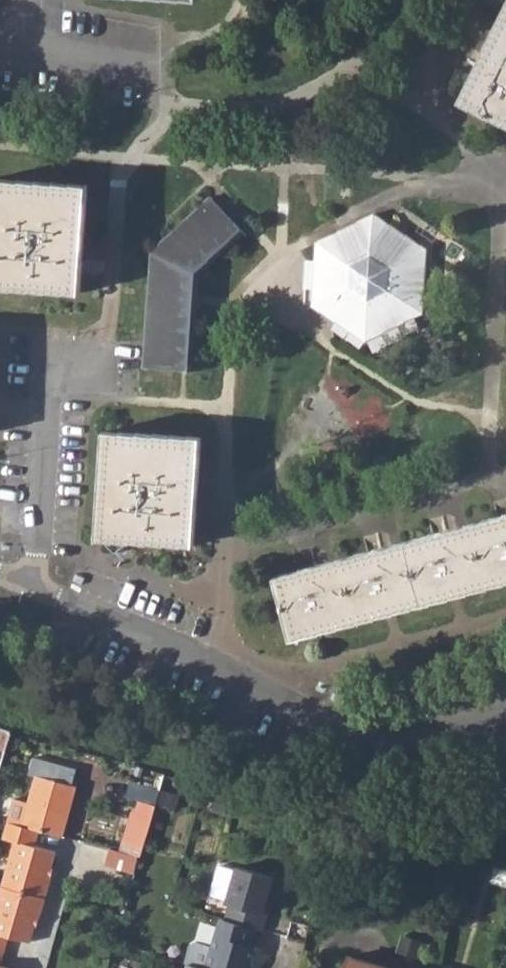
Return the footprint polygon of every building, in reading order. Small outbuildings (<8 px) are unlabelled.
[(505,127),(505,5),(457,104),(505,127)] [(80,294),(88,187),(0,181),(0,288),(80,294)] [(143,367),(193,370),(199,280),(247,236),(211,197),(152,251),(143,367)] [(313,305),(365,341),(422,311),(424,249),(373,214),(316,242),(313,305)] [(195,547),(200,440),(102,433),(97,540),(103,540),(117,555),(131,543),(195,547)] [(292,641),(505,583),(505,515),(276,577),(292,641)] [(12,731),(0,727),(0,772),(12,731)] [(71,783),(65,782),(69,767),(39,759),(35,774),(30,772),(21,801),(6,797),(0,818),(0,820),(15,824),(36,830),(56,835),(71,783)] [(138,804),(135,815),(151,819),(158,793),(127,785),(123,800),(138,804)] [(123,843),(143,848),(151,819),(135,815),(131,814),(123,843)] [(0,820),(0,835),(8,837),(0,867),(0,885),(43,897),(49,876),(45,875),(53,851),(32,845),(36,830),(15,824),(0,820)] [(143,848),(123,843),(121,853),(140,858),(143,848)] [(121,853),(110,850),(105,867),(136,875),(140,858),(121,853)] [(259,930),(263,913),(257,912),(261,896),(267,898),(273,876),(234,864),(233,869),(225,897),(223,902),(227,903),(223,919),(254,928),(259,930)] [(215,865),(208,893),(225,897),(233,869),(215,865)] [(0,885),(0,950),(3,951),(8,935),(28,941),(34,917),(37,917),(43,897),(0,885)] [(263,913),(267,898),(261,896),(257,912),(263,913)] [(203,967),(248,967),(251,957),(246,955),(254,928),(223,919),(218,918),(210,945),(203,967)] [(411,957),(420,941),(406,934),(397,950),(411,957)] [(184,963),(186,964),(201,967),(203,967),(210,945),(191,939),(184,963)] [(349,955),(346,967),(393,967),(349,955)]
